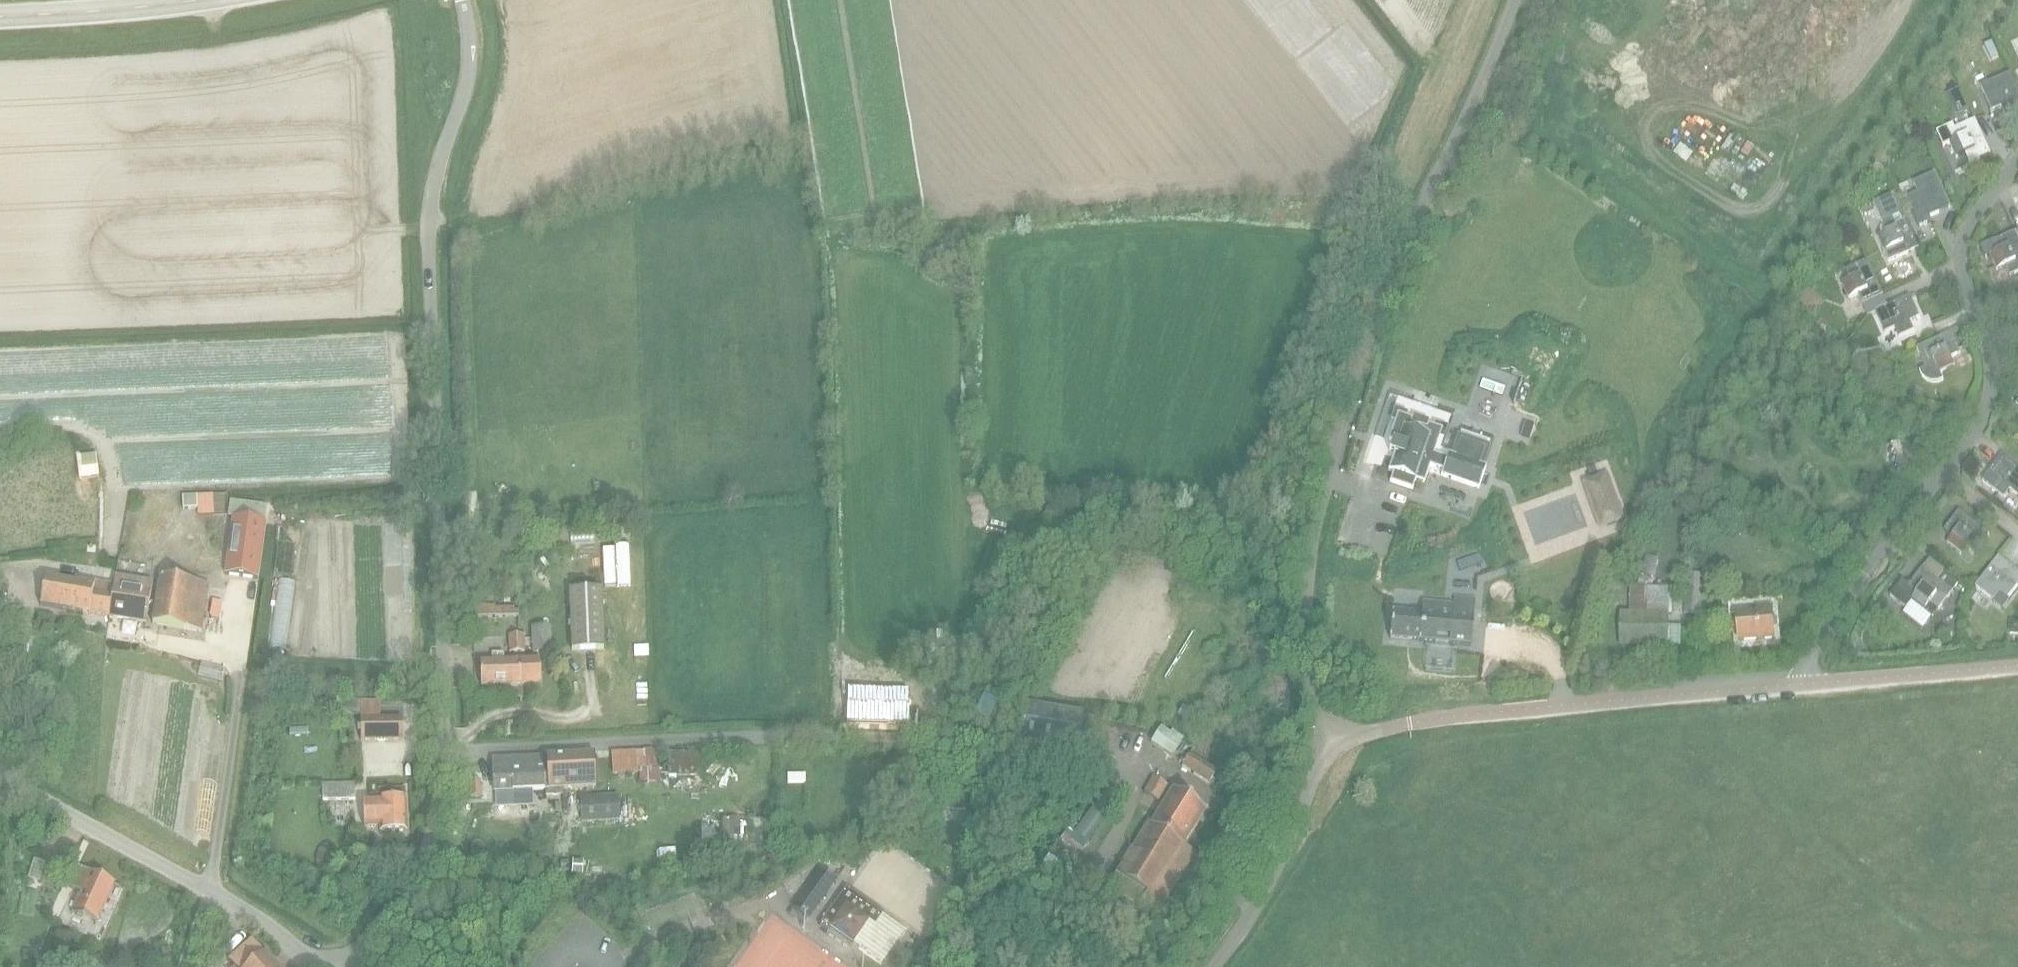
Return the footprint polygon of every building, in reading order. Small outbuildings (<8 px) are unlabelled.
[(1990,42),(1982,45),(1989,61),(1998,58),(1990,42)] [(1992,111),(2001,107),(2006,117),(2017,111),(2017,90),(2011,74),(1981,88),(1992,111)] [(1958,91),(1946,96),(1952,108),(1963,103),(1958,91)] [(1951,143),(1957,158),(1965,154),(1970,165),(1990,155),(1975,120),(1955,130),(1953,124),(1937,132),(1944,146),(1951,143)] [(1911,133),(1907,145),(1917,148),(1921,137),(1911,133)] [(1870,180),(1877,192),(1888,185),(1881,173),(1870,180)] [(1917,192),(1908,196),(1915,213),(1912,214),(1918,227),(1931,221),(1929,218),(1950,208),(1935,174),(1914,184),(1917,192)] [(1877,236),(1889,262),(1919,249),(1904,214),(1894,194),(1874,203),(1883,223),(1887,232),(1877,236)] [(2016,232),(1996,240),(1996,239),(1981,246),(1986,258),(1990,256),(1997,270),(2007,266),(2011,276),(2017,273),(2017,237),(2016,232)] [(1841,283),(1843,287),(1849,300),(1858,296),(1863,304),(1883,295),(1879,287),(1867,260),(1847,270),(1851,279),(1841,283)] [(2007,300),(2012,312),(2017,309),(2017,295),(2007,300)] [(1915,330),(1911,322),(1920,317),(1911,296),(1876,312),(1886,333),(1895,329),(1899,337),(1915,330)] [(1926,368),(1921,371),(1923,376),(1927,380),(1931,383),(1937,383),(1943,380),(1940,374),(1955,368),(1951,358),(1960,353),(1952,333),(1917,348),(1926,368)] [(1831,342),(1840,349),(1848,339),(1842,335),(1835,336),(1831,342)] [(1848,343),(1842,351),(1849,357),(1855,349),(1848,343)] [(1888,374),(1887,378),(1889,382),(1892,384),(1897,384),(1900,381),(1900,380),(1901,377),(1899,373),(1896,371),(1891,371),(1888,374)] [(1412,419),(1398,414),(1388,439),(1393,440),(1389,452),(1395,454),(1389,470),(1394,471),(1390,482),(1412,489),(1415,479),(1423,482),(1430,465),(1444,470),(1442,474),(1478,487),(1486,467),(1483,466),(1490,447),(1458,435),(1450,455),(1449,454),(1447,459),(1433,454),(1442,430),(1427,424),(1425,428),(1410,423),(1412,419)] [(1984,481),(1991,487),(2005,497),(2011,490),(2017,495),(2017,467),(2003,455),(1990,472),(1984,481)] [(78,457),(80,477),(97,476),(95,456),(78,457)] [(1597,519),(1600,529),(1615,524),(1623,520),(1607,475),(1584,483),(1597,519)] [(196,496),(182,496),(183,509),(197,508),(196,496)] [(1954,536),(1948,544),(1961,555),(1968,547),(1975,553),(1989,536),(1959,512),(1945,530),(1954,536)] [(591,516),(570,517),(571,540),(592,539),(591,516)] [(233,536),(227,571),(257,576),(263,540),(233,536)] [(1977,586),(1993,600),(2000,592),(2007,597),(2017,584),(2017,573),(1999,557),(1977,586)] [(1902,580),(1890,597),(1906,609),(1912,601),(1925,610),(1933,617),(1939,609),(1939,608),(1952,592),(1958,584),(1944,573),(1938,580),(1924,569),(1911,586),(1902,580)] [(1683,615),(1697,616),(1701,576),(1689,575),(1683,615)] [(89,614),(107,616),(113,584),(94,582),(94,584),(45,576),(40,605),(89,613),(89,614)] [(113,584),(107,616),(109,617),(134,621),(146,622),(152,582),(115,576),(114,585),(113,584)] [(152,624),(201,632),(209,584),(160,576),(152,624)] [(570,590),(572,650),(596,649),(604,649),(602,588),(570,590)] [(1389,638),(1419,640),(1419,641),(1471,646),(1475,598),(1453,597),(1453,604),(1422,602),(1421,614),(1392,611),(1389,638)] [(213,601),(210,617),(219,618),(222,603),(213,601)] [(10,605),(7,622),(21,624),(24,608),(10,605)] [(474,605),(475,617),(517,616),(517,605),(474,605)] [(1737,614),(1739,641),(1774,638),(1771,606),(1757,607),(1758,612),(1737,614)] [(1668,615),(1620,614),(1620,646),(1668,647),(1668,646),(1681,646),(1681,626),(1668,626),(1668,615)] [(2008,634),(2017,635),(2017,623),(2009,622),(2008,634)] [(532,627),(533,652),(550,651),(549,626),(532,627)] [(509,636),(510,652),(525,652),(524,634),(509,636)] [(647,647),(634,648),(634,657),(648,657),(647,647)] [(480,661),(481,686),(520,685),(520,684),(540,684),(540,660),(503,661),(503,652),(491,653),(491,661),(480,661)] [(858,686),(855,710),(897,714),(900,689),(858,686)] [(1024,704),(1019,738),(1078,748),(1083,714),(1024,704)] [(1182,706),(1177,714),(1188,720),(1192,712),(1182,706)] [(1170,734),(1131,708),(1120,721),(1137,732),(1136,735),(1171,758),(1183,739),(1172,731),(1170,734)] [(361,720),(361,740),(401,739),(401,719),(361,720)] [(640,774),(639,782),(657,780),(656,750),(611,752),(613,775),(640,774)] [(668,754),(668,776),(700,776),(699,753),(668,754)] [(493,759),(495,792),(523,790),(523,796),(532,796),(532,790),(545,790),(545,795),(563,794),(563,788),(596,786),(595,754),(493,759)] [(1182,765),(1181,766),(1208,784),(1216,772),(1189,754),(1185,761),(1181,758),(1179,762),(1182,765)] [(803,772),(790,772),(790,783),(803,783),(803,772)] [(1143,793),(1158,802),(1167,785),(1153,777),(1143,793)] [(470,781),(471,797),(481,796),(480,780),(470,781)] [(944,787),(945,810),(967,810),(965,786),(944,787)] [(379,801),(363,801),(364,828),(380,828),(380,832),(406,831),(405,789),(379,790),(379,801)] [(1183,846),(1204,810),(1173,790),(1152,823),(1149,821),(1109,885),(1140,906),(1139,906),(1155,916),(1190,860),(1207,871),(1212,864),(1195,853),(1183,846)] [(581,797),(582,822),(619,820),(618,795),(581,797)] [(722,818),(723,851),(767,849),(767,817),(722,818)] [(1066,868),(1056,883),(1074,896),(1084,882),(1068,870),(1096,831),(1077,817),(1049,856),(1066,868)] [(572,860),(571,873),(582,874),(582,861),(572,860)] [(73,911),(97,922),(114,884),(90,872),(90,873),(77,867),(68,887),(81,893),(73,911)] [(793,908),(809,919),(836,881),(819,869),(793,908)] [(616,870),(606,870),(607,879),(617,878),(616,870)] [(846,887),(819,926),(827,932),(830,928),(853,944),(884,965),(906,932),(882,916),(884,913),(846,887)] [(252,939),(228,960),(234,966),(233,966),(278,966),(252,939)] [(23,952),(23,960),(35,961),(35,952),(23,952)]
